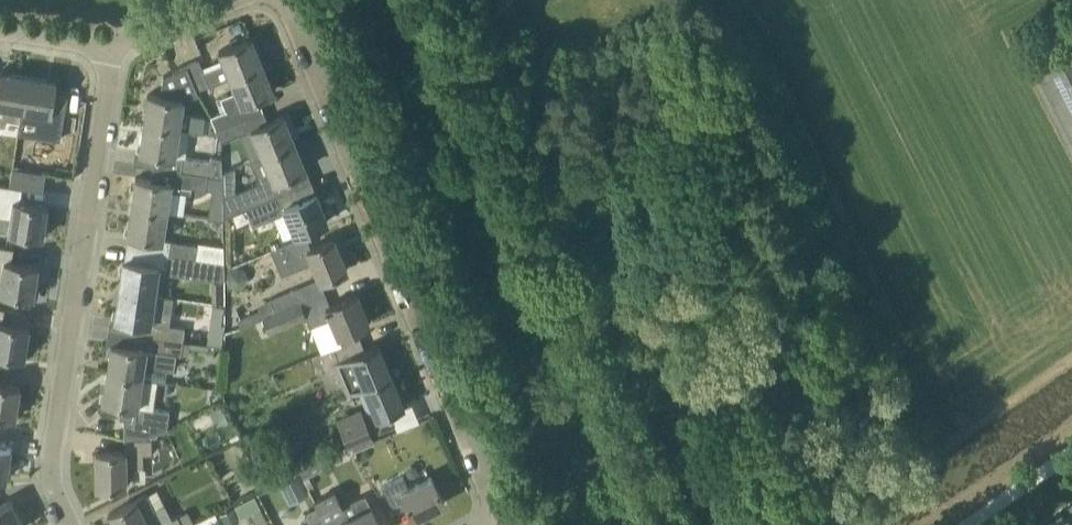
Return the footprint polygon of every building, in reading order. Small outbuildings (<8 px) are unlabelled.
[(209,85),(209,87),(229,78),(263,64),(252,37),(219,51),(223,63),(203,71),(198,59),(186,64),(197,90),(209,85)] [(1048,55),(1053,66),(1038,74),(1071,140),(1071,44),(1048,55)] [(164,77),(162,92),(195,97),(199,95),(197,90),(186,64),(164,73),(166,77),(164,77)] [(211,116),(216,128),(263,110),(258,97),(274,91),(263,64),(229,78),(236,92),(221,98),(223,103),(218,105),(221,112),(226,110),(226,111),(211,116)] [(26,76),(0,72),(0,126),(5,127),(6,121),(19,123),(26,76)] [(34,132),(33,139),(59,143),(66,99),(53,97),(56,81),(26,76),(19,123),(35,126),(34,132)] [(203,131),(205,117),(181,114),(183,99),(148,94),(143,123),(203,131)] [(268,122),(263,110),(216,128),(221,142),(250,131),(255,143),(244,148),(249,160),(295,142),(284,115),(268,122)] [(203,131),(143,123),(139,151),(155,153),(153,167),(207,174),(222,177),(222,159),(210,158),(210,162),(176,158),(179,130),(203,133),(203,131)] [(306,168),(295,142),(249,160),(254,172),(265,167),(271,182),(226,201),(231,214),(295,187),(290,175),(306,168)] [(14,159),(11,176),(44,181),(47,164),(14,159)] [(207,174),(153,167),(151,180),(135,177),(131,206),(167,211),(170,192),(191,194),(192,187),(205,189),(207,174)] [(47,206),(20,202),(22,188),(0,186),(0,230),(8,231),(42,236),(47,206)] [(299,199),(295,187),(231,214),(231,215),(237,212),(243,228),(252,225),(253,227),(271,220),(274,229),(290,222),(295,235),(327,221),(316,192),(299,199)] [(162,240),(167,211),(131,206),(127,235),(162,240)] [(310,247),(305,235),(271,249),(277,263),(282,276),(292,272),(312,263),(319,281),(347,270),(334,238),(310,247)] [(168,254),(196,257),(197,245),(170,241),(168,254)] [(38,266),(11,262),(13,248),(0,246),(0,279),(1,279),(0,284),(0,291),(33,297),(38,266)] [(218,276),(224,277),(224,262),(196,257),(168,254),(166,268),(170,269),(169,274),(217,280),(218,276)] [(154,294),(158,267),(123,261),(119,288),(154,294)] [(183,341),(185,328),(169,326),(173,299),(153,296),(154,294),(119,288),(114,318),(136,322),(134,334),(183,341)] [(280,311),(302,302),(296,288),(274,297),(280,311)] [(306,314),(307,317),(311,328),(332,319),(339,335),(369,323),(357,293),(329,305),(324,293),(302,302),(280,311),(263,318),(268,330),(306,314)] [(212,304),(210,322),(221,324),(223,306),(212,304)] [(29,326),(2,322),(4,309),(0,308),(0,353),(24,357),(29,326)] [(209,348),(182,344),(183,341),(134,334),(132,347),(110,344),(106,373),(157,380),(157,379),(162,380),(163,369),(174,371),(176,355),(188,357),(189,349),(208,352),(209,348)] [(364,349),(359,336),(317,353),(327,377),(337,373),(346,394),(391,375),(378,343),(364,349)] [(124,439),(141,438),(151,433),(167,425),(169,412),(153,410),(157,380),(106,373),(102,401),(121,404),(119,417),(123,418),(124,439)] [(404,406),(391,375),(346,394),(347,395),(364,390),(373,409),(362,414),(360,410),(338,420),(349,446),(353,445),(355,447),(373,440),(371,435),(396,425),(390,412),(404,406)] [(20,387),(0,384),(0,415),(15,417),(20,387)] [(151,433),(141,438),(124,439),(125,451),(95,452),(96,487),(127,486),(126,468),(144,468),(144,453),(151,452),(151,438),(151,433)] [(6,478),(11,447),(0,445),(0,477),(6,478)] [(304,479),(336,466),(332,456),(300,469),(304,479)] [(262,469),(266,481),(292,472),(287,460),(262,469)] [(444,502),(431,476),(409,486),(403,476),(382,487),(394,511),(407,504),(414,518),(444,502)] [(335,489),(314,500),(323,517),(327,524),(380,524),(365,496),(344,507),(335,489)] [(164,503),(154,509),(146,494),(136,498),(109,513),(116,524),(182,524),(178,516),(177,515),(171,518),(164,503)] [(11,500),(0,505),(0,524),(23,524),(11,500)] [(309,510),(306,515),(310,523),(323,517),(317,506),(309,510)] [(178,516),(182,524),(192,524),(194,524),(188,511),(178,516)] [(323,517),(306,524),(327,524),(323,517)]
